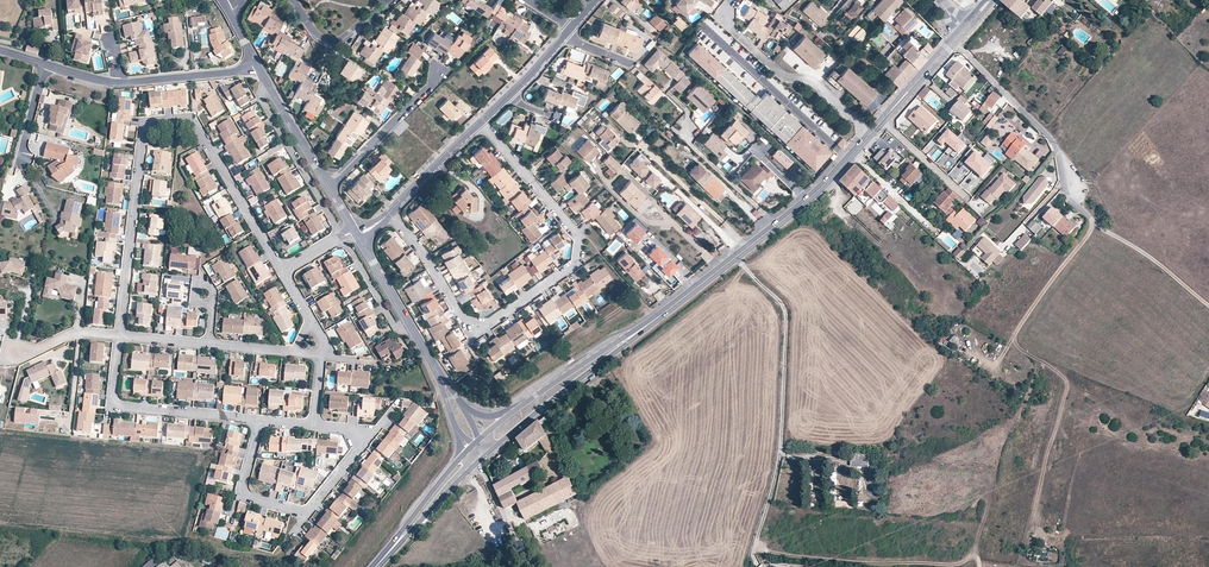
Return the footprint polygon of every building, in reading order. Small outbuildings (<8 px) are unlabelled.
[(86,13),(86,12),(85,2),(79,2),(79,0),(74,0),(67,1),(69,12),(75,12),(80,11),(80,13),(86,13)] [(85,2),(86,12),(93,11),(94,13),(104,12),(102,0),(85,0),(85,2)] [(273,9),(268,6),(268,8),(263,5),(264,3),(264,2),(260,0),(257,6),(251,16),(264,24),(271,12),(273,9)] [(432,15),(440,2),(436,0),(422,0),(420,2),(419,1),(417,0),(416,0),(414,3),(428,12),(432,15)] [(473,8),(487,16),(490,11),(492,7),(481,0),(478,0),(478,1),(473,8)] [(619,0),(630,11),(631,11),(635,6),(638,4),(636,3),(639,0),(620,0),(619,0)] [(673,3),(685,11),(692,1),(695,3),(698,0),(675,0),(673,3)] [(769,6),(775,1),(783,10),(793,0),(763,0),(769,6)] [(853,0),(848,0),(841,7),(845,11),(846,10),(852,16),(862,6),(859,3),(856,0),(854,1),(853,0)] [(882,20),(901,0),(880,0),(866,16),(870,20),(876,14),(882,20)] [(1002,2),(1022,19),(1031,8),(1030,7),(1024,2),(1022,0),(1004,0),(1002,2)] [(1031,8),(1041,16),(1047,9),(1051,5),(1052,3),(1050,1),(1049,0),(1041,0),(1037,5),(1035,4),(1031,8)] [(692,1),(685,11),(688,14),(695,3),(692,1)] [(416,22),(420,25),(428,12),(414,3),(412,2),(409,5),(410,6),(411,7),(409,11),(407,10),(405,14),(416,22)] [(496,2),(492,7),(490,11),(502,18),(508,10),(496,2)] [(822,29),(829,21),(824,17),(825,16),(818,9),(811,2),(803,11),(822,29)] [(620,9),(613,3),(609,8),(616,14),(620,9)] [(1051,14),(1056,7),(1051,4),(1047,12),(1051,14)] [(263,26),(264,24),(251,16),(257,6),(254,5),(247,18),(263,26)] [(754,35),(760,38),(763,32),(766,27),(760,23),(765,14),(755,8),(754,9),(747,6),(741,15),(749,19),(750,20),(751,25),(749,28),(755,32),(754,35)] [(818,9),(825,16),(827,14),(820,7),(818,9)] [(898,30),(904,37),(909,32),(908,31),(911,28),(910,27),(911,25),(913,26),(917,21),(904,8),(895,19),(902,26),(898,30)] [(648,17),(652,13),(647,9),(643,12),(648,17)] [(508,10),(502,18),(516,27),(521,19),(522,18),(508,10)] [(40,18),(35,18),(36,29),(46,28),(45,27),(53,26),(53,28),(53,31),(58,31),(57,20),(52,20),(51,11),(39,12),(40,18)] [(279,17),(271,12),(264,24),(263,26),(262,27),(272,33),(268,39),(272,42),(278,30),(282,23),(277,20),(279,17)] [(408,34),(416,22),(405,14),(401,12),(398,17),(399,18),(396,22),(395,21),(394,20),(389,28),(397,33),(399,29),(408,34)] [(662,28),(666,24),(655,14),(649,21),(650,22),(660,31),(662,28)] [(681,31),(685,27),(687,24),(677,14),(675,17),(676,18),(673,22),(681,31)] [(896,21),(889,14),(885,18),(893,25),(896,21)] [(170,24),(167,24),(168,34),(171,33),(172,40),(172,49),(184,48),(182,32),(178,32),(177,24),(179,23),(179,18),(169,19),(170,24)] [(516,27),(508,40),(510,41),(514,36),(524,42),(534,26),(530,23),(530,25),(529,26),(524,23),(525,22),(521,19),(516,27)] [(774,26),(768,23),(766,27),(763,32),(774,38),(776,33),(778,34),(779,31),(780,29),(782,30),(787,32),(791,25),(786,22),(785,23),(778,19),(774,26)] [(797,21),(792,26),(798,31),(802,25),(797,21)] [(597,35),(613,41),(614,41),(618,28),(602,22),(597,35)] [(136,40),(137,46),(139,46),(142,45),(146,44),(145,38),(144,38),(143,30),(142,28),(140,29),(139,23),(123,26),(126,38),(129,37),(129,35),(132,35),(133,36),(132,36),(133,41),(136,40)] [(856,23),(846,35),(853,41),(864,30),(856,23)] [(618,28),(614,41),(628,46),(629,44),(639,48),(642,38),(634,36),(636,32),(627,28),(627,27),(620,24),(618,28)] [(690,33),(693,30),(687,24),(685,27),(689,31),(688,31),(690,33)] [(829,34),(834,29),(828,24),(823,29),(829,34)] [(383,50),(387,53),(395,41),(386,35),(388,31),(381,27),(379,30),(380,31),(378,35),(379,36),(376,41),(374,40),(373,39),(371,43),(383,50)] [(223,33),(222,28),(211,31),(212,35),(210,36),(211,43),(215,51),(219,48),(222,53),(225,59),(233,55),(229,49),(232,48),(229,43),(227,44),(225,45),(223,41),(225,40),(224,33),(223,33)] [(652,38),(654,36),(645,28),(644,29),(643,30),(652,38)] [(150,37),(148,29),(143,30),(144,38),(145,38),(146,44),(152,43),(151,37),(150,37)] [(821,29),(817,34),(823,39),(825,36),(824,36),(826,33),(821,29)] [(292,38),(278,30),(272,42),(274,43),(285,49),(290,40),(292,38)] [(447,50),(456,36),(448,31),(443,37),(435,32),(427,43),(434,48),(436,46),(445,52),(447,50)] [(460,35),(458,33),(456,36),(447,50),(451,54),(452,53),(458,58),(464,49),(466,50),(470,43),(468,42),(472,37),(463,31),(460,35)] [(89,38),(77,34),(75,40),(79,41),(76,52),(74,59),(87,63),(89,55),(87,55),(89,50),(90,50),(92,45),(88,44),(89,38)] [(811,66),(823,53),(804,35),(792,48),(811,66)] [(894,47),(916,67),(917,67),(925,57),(904,37),(894,47)] [(649,49),(656,41),(652,38),(645,46),(649,49)] [(752,90),(695,38),(685,48),(812,165),(828,147),(764,88),(759,94),(755,90),(749,97),(747,95),(752,90)] [(824,41),(831,47),(835,43),(827,38),(824,41)] [(371,43),(366,39),(363,43),(365,44),(366,45),(363,49),(362,48),(359,52),(366,57),(364,60),(372,66),(383,50),(371,43)] [(304,48),(290,40),(285,49),(298,57),(304,48)] [(424,50),(413,42),(410,47),(421,54),(424,50)] [(927,55),(933,48),(926,42),(920,49),(927,55)] [(154,49),(153,43),(152,43),(146,44),(142,45),(143,51),(141,51),(130,54),(131,59),(142,57),(142,61),(146,67),(154,65),(152,59),(155,58),(153,49),(154,49)] [(285,49),(274,43),(272,46),(283,53),(283,52),(285,49)] [(434,48),(444,54),(445,52),(436,46),(434,48)] [(25,52),(37,56),(39,49),(36,48),(35,49),(27,47),(25,52)] [(421,54),(410,47),(407,51),(411,53),(401,68),(404,70),(409,74),(411,75),(421,60),(418,58),(421,54)] [(469,67),(475,72),(480,67),(483,70),(485,72),(489,68),(489,67),(487,66),(490,62),(497,55),(489,47),(469,67)] [(892,64),(907,77),(913,71),(916,67),(894,47),(888,53),(886,52),(883,55),(892,64)] [(1060,55),(1068,51),(1065,47),(1058,51),(1060,55)] [(219,48),(215,51),(213,52),(216,57),(222,53),(219,48)] [(298,57),(285,49),(283,52),(297,60),(298,57)] [(684,74),(657,50),(644,65),(652,72),(658,65),(677,81),(682,75),(684,74)] [(1012,54),(1017,59),(1021,55),(1017,50),(1012,54)] [(298,57),(297,60),(290,72),(298,77),(297,79),(301,82),(303,78),(304,76),(310,66),(305,63),(304,65),(300,62),(301,61),(302,59),(298,57)] [(343,61),(345,62),(346,63),(343,67),(342,67),(339,71),(347,76),(344,82),(350,87),(362,69),(346,58),(343,61)] [(562,73),(581,80),(582,77),(583,73),(585,69),(586,67),(577,64),(568,60),(567,60),(565,65),(564,68),(562,67),(561,67),(559,74),(562,74),(562,73)] [(844,86),(848,89),(859,77),(841,61),(835,68),(837,69),(836,70),(839,72),(837,74),(835,72),(833,70),(826,79),(832,84),(833,83),(836,86),(835,87),(839,91),(844,86)] [(970,77),(967,74),(965,73),(966,71),(960,68),(961,66),(955,61),(944,75),(961,89),(970,77)] [(609,70),(588,62),(586,67),(585,69),(583,73),(588,75),(597,78),(595,84),(602,87),(609,70)] [(884,74),(898,87),(898,86),(907,77),(892,64),(884,74)] [(640,80),(644,76),(639,71),(635,75),(640,80)] [(661,91),(644,75),(644,76),(640,80),(643,82),(636,89),(651,102),(661,91)] [(679,92),(689,81),(682,75),(677,81),(672,86),(679,92)] [(970,77),(961,89),(966,93),(978,79),(972,75),(970,77)] [(566,81),(554,77),(551,82),(563,87),(566,81)] [(848,89),(856,97),(858,94),(862,98),(860,100),(863,103),(867,99),(865,98),(869,94),(870,95),(874,90),(859,77),(848,89)] [(313,91),(317,84),(313,81),(312,84),(303,78),(301,82),(295,92),(295,93),(307,101),(312,93),(313,91)] [(389,100),(391,101),(393,97),(400,88),(386,78),(381,86),(384,89),(381,95),(389,100)] [(703,112),(714,100),(697,85),(686,97),(703,112)] [(231,91),(234,95),(241,107),(250,102),(240,86),(221,87),(225,95),(231,91)] [(555,103),(557,104),(557,103),(561,93),(547,87),(543,98),(544,99),(543,100),(554,104),(555,103)] [(400,88),(393,97),(396,99),(402,89),(400,88)] [(956,93),(950,88),(946,93),(952,98),(956,93)] [(181,91),(167,92),(168,107),(173,107),(173,106),(173,104),(177,104),(177,106),(187,104),(186,90),(184,91),(184,89),(181,90),(181,91)] [(204,101),(207,105),(209,108),(207,109),(212,118),(224,111),(212,91),(209,93),(207,90),(201,90),(200,89),(195,90),(196,100),(201,99),(201,93),(206,93),(208,97),(204,101)] [(924,90),(919,96),(924,100),(929,94),(924,90)] [(380,114),(389,100),(381,95),(375,91),(372,96),(365,91),(359,100),(367,106),(369,102),(376,107),(374,110),(380,114)] [(571,95),(562,91),(561,93),(557,103),(562,105),(563,104),(567,106),(573,108),(575,103),(583,106),(587,96),(573,91),(571,95)] [(168,107),(167,92),(150,94),(151,106),(158,105),(158,108),(168,107)] [(981,108),(979,110),(984,114),(989,108),(990,108),(991,107),(993,108),(1001,98),(994,92),(981,108)] [(305,105),(303,108),(307,111),(314,115),(316,116),(326,99),(322,96),(321,98),(312,93),(307,101),(305,105)] [(968,101),(961,95),(957,100),(959,101),(957,104),(950,112),(958,119),(959,117),(963,121),(972,112),(965,105),(968,101)] [(125,120),(131,121),(132,117),(130,116),(131,108),(132,100),(120,98),(118,113),(117,119),(119,119),(125,120)] [(454,105),(448,99),(440,107),(451,119),(459,111),(460,112),(464,109),(458,102),(454,105)] [(69,110),(71,103),(60,101),(59,108),(52,106),(52,110),(53,110),(52,114),(51,119),(52,119),(51,125),(52,126),(50,131),(65,135),(66,129),(64,128),(66,117),(69,118),(70,118),(72,111),(69,110)] [(618,104),(609,114),(629,133),(638,124),(618,104)] [(334,110),(329,114),(335,117),(340,111),(336,107),(334,110)] [(737,120),(741,115),(735,109),(733,107),(728,112),(734,117),(737,120)] [(918,111),(916,114),(914,113),(909,119),(914,123),(916,121),(925,128),(929,132),(935,125),(937,123),(920,108),(918,111)] [(252,134),(265,127),(262,122),(260,124),(257,118),(253,111),(242,117),(252,134)] [(360,134),(363,130),(369,121),(354,111),(345,124),(358,133),(360,134)] [(958,119),(950,112),(949,114),(956,121),(958,119)] [(983,122),(987,126),(990,123),(994,118),(994,117),(995,116),(992,113),(983,122)] [(746,129),(737,120),(734,117),(719,133),(723,138),(726,135),(732,141),(739,132),(742,134),(746,129)] [(233,142),(237,139),(235,135),(238,133),(230,119),(218,126),(222,133),(226,140),(224,141),(227,145),(233,142)] [(676,121),(673,126),(678,130),(682,125),(676,121)] [(916,121),(914,123),(923,131),(925,128),(916,121)] [(346,143),(348,144),(351,140),(352,137),(354,138),(358,133),(345,124),(344,123),(336,136),(337,137),(346,143)] [(522,141),(523,139),(529,125),(525,123),(523,127),(522,129),(515,126),(516,124),(511,123),(507,134),(512,136),(511,137),(522,141)] [(535,123),(534,124),(533,126),(532,129),(539,132),(543,134),(546,127),(535,123)] [(118,125),(112,124),(110,140),(123,141),(123,139),(125,139),(125,134),(124,134),(124,125),(118,125)] [(529,125),(523,139),(524,139),(535,143),(539,132),(532,129),(533,126),(529,125)] [(602,138),(609,146),(611,147),(619,139),(607,127),(606,128),(602,125),(595,132),(602,138)] [(959,138),(946,126),(940,132),(944,136),(939,143),(940,144),(943,146),(947,142),(951,146),(959,138)] [(267,130),(265,127),(252,134),(251,134),(261,150),(269,145),(265,139),(267,137),(264,132),(267,130)] [(734,143),(742,134),(739,132),(732,141),(734,143)] [(726,145),(713,133),(703,144),(720,159),(726,153),(722,150),(726,145)] [(1012,133),(1003,144),(1010,149),(1006,154),(1014,160),(1015,159),(1019,162),(1028,150),(1030,148),(1026,145),(1023,142),(1022,143),(1017,139),(1018,138),(1012,133)] [(1018,138),(1017,139),(1022,143),(1023,142),(1026,145),(1028,143),(1020,136),(1018,138)] [(337,157),(346,143),(337,137),(327,151),(337,157)] [(843,149),(848,143),(842,137),(837,143),(843,149)] [(597,143),(605,150),(609,146),(602,138),(597,143)] [(967,145),(959,138),(951,146),(946,152),(948,154),(950,156),(951,155),(955,159),(967,145)] [(598,150),(586,139),(576,150),(587,161),(598,150)] [(227,145),(225,147),(227,151),(229,150),(238,165),(250,158),(241,143),(236,146),(233,142),(227,145)] [(70,149),(48,143),(44,157),(57,160),(57,161),(47,166),(52,175),(51,177),(59,184),(64,182),(64,180),(69,177),(74,172),(72,170),(73,168),(77,169),(79,162),(79,156),(72,158),(68,157),(70,149)] [(478,160),(482,164),(493,155),(489,152),(488,153),(486,154),(481,147),(473,154),(478,160)] [(104,157),(105,151),(94,148),(92,155),(104,157)] [(555,163),(559,168),(570,160),(565,154),(563,156),(556,148),(546,157),(553,165),(555,163)] [(236,166),(238,165),(229,150),(227,151),(236,166)] [(891,166),(896,170),(906,159),(901,155),(900,156),(895,152),(893,154),(891,152),(888,155),(882,150),(874,159),(887,171),(891,166)] [(973,170),(983,158),(975,150),(964,162),(968,166),(973,170)] [(1039,159),(1028,150),(1019,162),(1030,171),(1039,159)] [(156,156),(154,165),(154,172),(156,172),(162,173),(166,173),(167,166),(168,167),(169,162),(170,153),(155,151),(154,156),(156,156)] [(196,177),(208,170),(204,164),(202,160),(197,152),(185,159),(196,177)] [(392,161),(383,152),(375,160),(377,161),(372,165),(368,170),(377,178),(389,166),(388,164),(392,161)] [(650,162),(641,153),(630,166),(640,175),(647,167),(646,166),(650,162)] [(987,153),(983,158),(989,164),(992,161),(993,162),(995,159),(987,153)] [(125,174),(126,166),(126,159),(123,159),(123,155),(114,154),(112,173),(125,174)] [(478,160),(473,154),(469,158),(469,159),(472,163),(474,163),(478,160)] [(614,172),(621,165),(620,165),(609,154),(602,161),(614,172)] [(493,155),(482,164),(491,176),(501,168),(498,164),(494,160),(495,159),(493,155)] [(983,158),(973,170),(977,173),(981,177),(991,165),(989,164),(983,158)] [(280,172),(282,176),(290,172),(291,171),(286,162),(283,164),(282,162),(280,159),(268,166),(274,176),(280,172)] [(773,172),(764,164),(760,167),(754,161),(739,177),(752,189),(759,182),(758,181),(756,179),(760,174),(762,176),(764,178),(768,174),(770,176),(773,172)] [(715,197),(721,191),(724,188),(697,162),(687,172),(715,198),(715,197)] [(916,181),(923,174),(912,164),(907,170),(909,171),(903,177),(904,178),(901,181),(909,188),(916,181)] [(1016,176),(1022,168),(1018,164),(1014,168),(1016,169),(1013,173),(1016,176)] [(882,189),(856,165),(841,182),(856,196),(857,194),(863,188),(866,191),(873,198),(882,189)] [(392,169),(389,166),(377,178),(379,181),(392,169)] [(491,176),(487,179),(491,183),(493,181),(499,188),(512,178),(502,166),(501,168),(491,176)] [(252,172),(250,173),(252,176),(251,177),(246,180),(250,186),(251,185),(258,196),(270,188),(260,172),(259,173),(257,169),(252,172)] [(567,172),(572,177),(576,174),(571,169),(567,172)] [(196,177),(194,178),(196,180),(201,189),(200,190),(203,197),(217,189),(208,175),(210,174),(208,170),(196,177)] [(282,176),(278,179),(288,195),(300,188),(294,179),(290,172),(282,176)] [(567,182),(563,185),(567,190),(572,186),(578,192),(580,190),(588,183),(579,172),(576,174),(572,177),(567,182)] [(660,180),(652,172),(645,180),(653,187),(660,180)] [(373,183),(363,173),(359,177),(360,178),(354,184),(355,184),(353,186),(352,186),(348,189),(358,199),(361,195),(366,190),(369,187),(373,183)] [(218,188),(210,174),(208,175),(217,189),(218,188)] [(549,183),(556,191),(563,185),(567,182),(560,174),(549,183)] [(926,177),(923,174),(916,181),(920,184),(926,177)] [(1008,195),(1017,186),(1005,174),(989,191),(988,190),(981,197),(985,201),(990,205),(996,198),(1003,190),(1005,192),(1008,195)] [(1024,196),(1025,201),(1028,201),(1028,204),(1033,203),(1039,196),(1038,193),(1040,191),(1043,191),(1049,184),(1048,176),(1040,177),(1024,196)] [(512,178),(499,188),(498,189),(504,196),(501,198),(505,203),(510,199),(520,191),(513,183),(515,182),(512,178)] [(635,207),(646,196),(629,180),(618,192),(635,207)] [(151,181),(150,186),(153,186),(153,193),(152,196),(166,197),(168,182),(151,181)] [(123,184),(111,183),(110,187),(108,187),(107,196),(106,203),(119,205),(120,196),(121,189),(123,190),(123,184)] [(18,200),(14,203),(12,204),(5,202),(3,211),(5,212),(9,210),(11,211),(13,215),(12,219),(18,221),(19,216),(18,212),(22,210),(25,215),(35,210),(28,196),(30,195),(25,187),(18,192),(22,198),(18,200)] [(371,190),(369,187),(366,190),(361,195),(364,198),(371,190)] [(475,211),(476,196),(471,196),(471,195),(464,187),(463,189),(461,187),(451,195),(454,198),(453,199),(457,203),(451,207),(455,213),(461,208),(463,211),(470,211),(470,210),(475,211)] [(860,197),(866,191),(863,188),(857,194),(860,197)] [(964,201),(949,188),(945,192),(934,202),(945,212),(950,207),(955,201),(954,200),(956,198),(962,203),(964,201)] [(899,206),(882,189),(873,198),(880,205),(884,201),(894,211),(899,206)] [(279,195),(276,190),(271,193),(274,198),(279,195)] [(578,192),(566,202),(569,205),(570,204),(577,212),(578,211),(589,201),(580,190),(578,192)] [(998,200),(1005,192),(1003,190),(996,198),(998,200)] [(510,199),(519,211),(526,205),(531,201),(527,196),(526,197),(520,191),(510,199)] [(719,201),(725,195),(721,191),(715,197),(719,201)] [(825,199),(831,205),(835,202),(832,199),(828,195),(825,199)] [(256,196),(248,199),(251,205),(258,202),(256,196)] [(651,201),(646,196),(635,207),(640,213),(651,201)] [(87,205),(97,206),(98,198),(88,197),(87,205)] [(298,217),(300,221),(307,217),(310,215),(307,211),(310,209),(308,206),(310,205),(309,202),(307,203),(304,197),(292,205),(295,210),(296,210),(299,216),(298,217)] [(232,215),(233,214),(229,206),(227,207),(225,203),(227,202),(224,198),(212,205),(221,221),(232,215)] [(266,206),(276,223),(287,217),(277,199),(266,206)] [(68,200),(64,213),(71,215),(70,220),(64,219),(63,223),(61,225),(56,229),(61,235),(65,231),(73,233),(76,233),(77,227),(81,228),(83,218),(80,218),(83,204),(68,200)] [(598,209),(591,200),(589,201),(578,211),(581,215),(583,214),(584,215),(586,218),(589,215),(598,209)] [(421,230),(435,218),(421,202),(416,207),(412,210),(408,214),(412,219),(414,222),(421,230)] [(675,212),(691,226),(695,221),(694,220),(699,216),(685,202),(675,212)] [(568,206),(575,214),(577,212),(570,204),(569,205),(568,206)] [(297,217),(298,217),(299,216),(296,210),(295,210),(292,205),(290,206),(297,217)] [(519,211),(515,214),(525,225),(530,221),(534,217),(535,216),(526,205),(519,211)] [(274,224),(276,223),(266,206),(264,207),(266,211),(264,212),(268,218),(270,217),(274,224)] [(615,215),(607,206),(605,208),(612,217),(615,215)] [(950,215),(955,211),(950,207),(945,212),(942,216),(946,220),(950,215)] [(612,217),(605,208),(600,212),(595,217),(609,234),(619,225),(612,217)] [(754,208),(751,212),(757,218),(760,214),(754,208)] [(1066,237),(1075,227),(1068,221),(1053,208),(1044,217),(1066,237)] [(595,217),(600,212),(598,209),(589,215),(592,219),(595,217)] [(950,215),(946,220),(957,229),(960,226),(966,231),(976,220),(963,209),(958,214),(955,211),(950,215)] [(5,212),(3,211),(2,216),(12,219),(13,215),(11,211),(9,210),(5,212)] [(888,221),(893,215),(889,211),(884,217),(888,221)] [(98,231),(98,236),(106,238),(116,239),(116,234),(118,235),(118,230),(119,227),(120,214),(107,212),(104,232),(98,231)] [(317,216),(315,212),(310,215),(307,217),(309,221),(305,223),(313,236),(324,229),(320,222),(317,216)] [(543,216),(540,212),(535,216),(534,217),(537,221),(538,220),(543,216)] [(159,220),(160,216),(150,215),(149,219),(152,219),(151,229),(149,229),(148,235),(159,236),(160,230),(163,231),(165,220),(159,220)] [(237,223),(232,215),(221,221),(220,221),(231,238),(233,238),(244,231),(240,225),(238,226),(237,223)] [(695,221),(691,226),(693,229),(702,219),(699,216),(694,220),(695,221)] [(981,217),(977,222),(982,227),(986,222),(981,217)] [(449,235),(435,218),(421,230),(427,238),(429,236),(431,234),(434,237),(439,243),(449,235)] [(1027,226),(1035,234),(1042,227),(1044,229),(1047,225),(1042,220),(1038,224),(1034,219),(1027,226)] [(525,225),(520,229),(531,241),(541,233),(533,225),(530,221),(525,225)] [(635,222),(625,233),(633,241),(644,230),(635,222)] [(533,225),(541,233),(543,231),(540,228),(536,223),(533,225)] [(290,245),(300,238),(294,228),(292,229),(289,226),(281,230),(284,234),(281,235),(285,241),(287,240),(290,245)] [(1042,227),(1035,234),(1037,236),(1044,229),(1042,227)] [(545,241),(541,244),(545,249),(552,260),(556,257),(554,254),(559,251),(556,247),(563,242),(556,232),(549,238),(551,242),(547,245),(545,241)] [(1021,250),(1032,240),(1026,233),(1015,244),(1021,250)] [(383,249),(393,261),(394,260),(403,252),(404,251),(390,235),(383,242),(386,246),(383,248),(383,249)] [(989,265),(993,261),(999,255),(1001,252),(997,248),(995,250),(994,248),(996,247),(985,237),(978,245),(986,254),(982,258),(989,265)] [(117,244),(117,239),(116,239),(106,238),(105,243),(97,242),(95,256),(103,257),(103,262),(112,263),(113,252),(112,252),(112,250),(113,250),(114,243),(117,244)] [(146,249),(145,258),(146,259),(146,265),(159,267),(160,251),(161,251),(161,246),(143,244),(143,249),(146,249)] [(443,261),(447,268),(461,260),(457,253),(460,251),(456,244),(442,253),(444,256),(446,259),(444,260),(443,261)] [(248,269),(261,261),(257,253),(255,254),(251,246),(250,246),(239,253),(248,269)] [(612,255),(624,269),(626,270),(635,280),(643,273),(632,260),(633,259),(621,247),(612,255)] [(669,257),(658,247),(649,256),(661,266),(668,258),(669,257)] [(959,248),(953,254),(956,257),(962,250),(959,248)] [(552,260),(545,249),(536,255),(534,252),(533,253),(532,251),(527,255),(537,270),(545,264),(552,260)] [(413,250),(407,255),(414,265),(420,261),(413,250)] [(403,252),(394,260),(399,268),(398,268),(403,274),(413,265),(403,252)] [(195,263),(196,258),(196,256),(190,255),(190,257),(178,255),(171,254),(170,254),(169,267),(189,269),(189,268),(195,269),(195,263)] [(999,255),(993,261),(997,265),(1003,258),(999,255)] [(2,273),(2,275),(8,274),(8,271),(10,270),(11,271),(11,273),(21,276),(24,267),(22,267),(24,262),(9,257),(7,263),(0,265),(0,274),(2,273)] [(337,278),(348,272),(345,267),(343,269),(341,270),(337,264),(339,263),(335,257),(325,263),(335,280),(337,278)] [(228,281),(236,276),(225,258),(214,265),(218,272),(222,279),(225,277),(228,281)] [(668,258),(661,266),(663,269),(661,270),(669,278),(680,268),(671,260),(671,261),(668,258)] [(461,260),(447,268),(450,272),(451,271),(455,277),(456,280),(466,274),(470,272),(462,259),(461,260)] [(264,265),(261,261),(248,269),(247,269),(256,285),(271,276),(267,271),(266,271),(262,266),(264,265)] [(509,277),(517,288),(521,286),(519,284),(526,279),(531,276),(522,263),(507,273),(509,277)] [(545,264),(537,270),(539,273),(547,267),(545,264)] [(592,271),(588,274),(590,276),(598,287),(603,284),(612,278),(603,266),(599,269),(594,273),(592,271)] [(309,282),(308,283),(312,290),(326,282),(318,268),(305,275),(309,282)] [(356,282),(350,271),(348,272),(337,278),(343,288),(340,290),(344,296),(358,289),(355,283),(356,282)] [(109,298),(111,298),(111,293),(109,293),(111,280),(108,280),(109,274),(98,273),(95,296),(99,297),(109,298)] [(144,284),(149,285),(149,287),(146,287),(145,288),(144,288),(142,288),(142,293),(156,294),(158,280),(157,280),(157,276),(143,274),(142,279),(144,279),(144,284)] [(460,289),(463,293),(468,290),(478,284),(475,280),(474,280),(472,282),(466,274),(456,280),(461,288),(460,289)] [(56,275),(55,281),(66,284),(68,278),(56,275)] [(598,287),(590,276),(582,281),(580,279),(576,282),(586,296),(591,292),(598,287)] [(513,291),(517,288),(509,277),(498,284),(504,293),(511,288),(512,290),(513,291)] [(66,284),(55,281),(48,279),(45,294),(53,295),(54,290),(59,291),(62,297),(74,300),(77,289),(66,286),(66,284)] [(421,296),(430,291),(426,284),(423,286),(418,279),(404,287),(410,297),(411,296),(414,301),(416,299),(421,296)] [(172,280),(172,284),(168,284),(166,298),(173,299),(181,300),(182,300),(183,294),(181,294),(181,291),(182,286),(180,285),(181,281),(172,280)] [(226,287),(232,297),(233,296),(238,304),(248,297),(237,280),(226,287)] [(483,286),(487,284),(484,280),(481,283),(478,284),(468,290),(471,295),(475,293),(477,296),(469,300),(472,305),(474,304),(477,309),(480,307),(481,309),(484,307),(485,308),(488,306),(489,307),(491,306),(491,305),(496,302),(494,300),(493,300),(490,295),(489,296),(483,286)] [(576,282),(575,280),(571,283),(574,286),(576,289),(567,295),(569,298),(573,304),(582,298),(584,302),(588,299),(586,296),(576,282)] [(574,286),(565,292),(567,295),(576,289),(574,286)] [(284,306),(287,304),(285,301),(284,302),(279,294),(275,287),(263,294),(266,299),(272,308),(269,309),(270,311),(272,313),(273,313),(284,306)] [(594,296),(601,291),(598,287),(591,292),(594,296)] [(654,293),(659,301),(665,297),(661,290),(654,293)] [(433,296),(430,291),(421,296),(424,301),(420,304),(424,312),(436,305),(431,297),(433,296)] [(567,295),(565,292),(557,299),(553,301),(561,313),(573,304),(569,298),(567,295)] [(343,313),(339,305),(336,301),(332,294),(317,302),(323,313),(328,310),(330,309),(335,318),(343,313)] [(109,298),(99,297),(98,302),(96,302),(93,323),(105,325),(106,314),(106,310),(109,310),(110,303),(109,303),(109,298)] [(361,321),(375,313),(372,309),(370,310),(366,303),(366,304),(362,297),(351,304),(355,310),(361,321)] [(553,301),(550,297),(547,300),(548,301),(538,308),(548,322),(555,317),(561,313),(553,301)] [(576,308),(584,302),(582,298),(573,304),(576,308)] [(269,310),(269,309),(272,308),(266,299),(263,301),(269,310)] [(548,301),(547,300),(537,307),(538,308),(548,301)] [(444,301),(439,304),(443,311),(448,308),(444,301)] [(138,303),(137,313),(140,314),(140,318),(139,324),(150,325),(150,315),(151,315),(153,305),(138,303)] [(427,317),(426,318),(430,325),(439,320),(445,317),(442,313),(440,314),(438,315),(435,310),(437,309),(440,307),(438,304),(436,305),(424,312),(427,317)] [(286,310),(284,306),(273,313),(275,316),(274,317),(273,318),(282,333),(294,326),(290,319),(285,311),(286,310)] [(176,328),(181,329),(182,320),(182,314),(182,312),(167,310),(166,326),(173,326),(176,327),(176,328)] [(377,317),(375,313),(361,321),(359,323),(365,332),(377,326),(373,320),(375,318),(377,317)] [(182,320),(181,329),(187,329),(187,327),(193,328),(197,328),(198,316),(188,315),(187,320),(182,320)] [(521,318),(516,321),(527,336),(540,328),(532,316),(524,321),(522,319),(521,318)] [(572,329),(584,320),(582,316),(570,325),(572,329)] [(264,319),(246,317),(244,317),(244,320),(243,334),(249,335),(249,332),(256,333),(256,336),(263,336),(264,319)] [(222,333),(243,334),(244,320),(243,320),(223,318),(222,333)] [(427,327),(435,340),(440,337),(449,332),(444,325),(443,325),(439,320),(430,325),(427,327)] [(527,336),(516,321),(513,324),(513,325),(505,331),(514,343),(514,344),(527,336)] [(336,329),(339,334),(341,333),(346,341),(351,349),(358,345),(361,343),(362,343),(349,322),(336,329)] [(565,334),(572,329),(570,325),(568,326),(567,329),(563,332),(565,334)] [(380,331),(377,326),(365,332),(368,337),(380,331)] [(455,345),(460,342),(457,337),(455,338),(451,330),(449,332),(440,337),(447,350),(455,345)] [(492,338),(501,352),(506,348),(512,344),(514,343),(505,331),(497,337),(496,335),(492,338)] [(955,345),(960,340),(955,335),(950,341),(955,345)] [(492,359),(501,352),(492,338),(488,341),(489,343),(491,345),(488,346),(484,349),(492,359)] [(400,345),(398,346),(397,347),(394,342),(392,342),(390,339),(385,342),(386,344),(381,347),(380,344),(375,347),(381,358),(387,355),(388,357),(393,354),(397,360),(406,355),(400,345)] [(103,359),(103,355),(104,345),(92,344),(90,362),(103,363),(103,359)] [(447,350),(443,352),(446,357),(447,356),(455,369),(468,362),(464,355),(462,357),(458,349),(455,345),(447,350)] [(131,369),(149,370),(150,354),(143,353),(143,355),(133,354),(131,369)] [(150,354),(149,370),(154,370),(154,367),(169,368),(170,356),(162,355),(150,354)] [(197,370),(198,357),(193,356),(193,358),(187,357),(187,356),(179,355),(177,370),(192,371),(192,369),(197,370)] [(197,370),(197,373),(216,375),(217,361),(209,360),(209,358),(198,357),(197,370)] [(245,364),(241,364),(236,363),(236,360),(231,360),(229,375),(244,377),(245,364)] [(276,366),(268,365),(260,364),(261,362),(256,362),(255,375),(275,377),(276,366)] [(34,368),(35,370),(33,371),(32,369),(26,372),(29,378),(24,380),(18,402),(26,404),(31,391),(29,390),(30,385),(50,376),(56,389),(66,384),(62,375),(60,375),(58,372),(57,372),(53,365),(47,367),(45,363),(34,368)] [(301,366),(298,366),(286,364),(284,380),(294,381),(294,378),(305,379),(307,366),(301,366)] [(351,385),(352,371),(348,370),(347,372),(347,374),(338,373),(338,375),(337,383),(337,384),(338,384),(344,385),(351,385)] [(493,373),(497,381),(504,377),(500,370),(493,373)] [(351,385),(351,387),(369,388),(370,372),(352,371),(351,385)] [(605,378),(602,373),(583,388),(584,389),(587,388),(589,390),(605,378)] [(87,394),(99,395),(100,390),(98,390),(100,375),(87,374),(86,390),(88,390),(87,394)] [(142,396),(146,396),(147,382),(135,380),(134,391),(142,392),(142,396)] [(147,382),(146,396),(152,397),(152,395),(158,396),(158,394),(162,394),(163,384),(153,383),(147,382)] [(194,399),(195,384),(178,382),(177,399),(187,400),(187,398),(189,398),(194,399)] [(214,386),(195,384),(194,399),(193,401),(198,401),(198,399),(205,399),(213,400),(214,386)] [(236,405),(241,406),(242,396),(243,388),(225,387),(223,402),(236,404),(236,405)] [(244,396),(242,396),(241,406),(246,406),(246,404),(256,405),(258,405),(259,390),(247,389),(247,396),(244,396)] [(1199,395),(1201,396),(1198,401),(1202,403),(1208,408),(1208,393),(1203,389),(1199,395)] [(284,400),(285,392),(270,391),(269,405),(278,405),(283,406),(284,400)] [(99,400),(99,395),(87,394),(86,394),(85,393),(83,413),(95,414),(96,408),(97,400),(99,400)] [(283,410),(289,411),(289,407),(302,408),(303,397),(290,396),(289,401),(284,400),(283,406),(283,410)] [(329,410),(338,410),(348,412),(349,398),(331,397),(329,410)] [(363,406),(358,406),(357,417),(362,417),(362,416),(363,411),(367,411),(367,414),(374,415),(375,408),(376,401),(363,400),(363,404),(363,406)] [(415,425),(417,426),(427,414),(416,404),(402,403),(402,408),(407,408),(407,413),(404,416),(406,418),(415,425)] [(25,414),(25,408),(16,407),(15,422),(40,424),(41,415),(38,415),(39,409),(31,409),(31,414),(25,414)] [(1201,410),(1200,416),(1208,419),(1208,413),(1201,410)] [(540,421),(544,428),(549,424),(558,420),(553,412),(545,418),(540,421)] [(94,424),(95,414),(83,413),(80,413),(77,432),(89,433),(90,423),(92,424),(94,424)] [(403,422),(406,418),(404,416),(397,424),(399,426),(403,422)] [(396,424),(393,428),(404,437),(405,435),(407,433),(408,434),(415,425),(406,418),(403,422),(399,426),(396,424)] [(113,435),(132,437),(135,437),(135,436),(136,425),(136,424),(123,422),(120,422),(121,421),(114,420),(113,435)] [(541,440),(548,435),(544,428),(540,421),(520,438),(512,445),(521,455),(541,440)] [(135,436),(138,436),(157,438),(159,424),(148,423),(148,427),(141,426),(136,425),(135,436)] [(167,437),(189,439),(190,431),(190,426),(176,425),(176,427),(174,426),(174,425),(168,424),(167,437)] [(417,426),(415,425),(408,434),(412,437),(419,428),(417,426)] [(212,444),(213,433),(204,432),(205,428),(190,426),(190,431),(189,439),(188,442),(188,446),(191,446),(192,442),(212,444)] [(404,437),(393,428),(390,432),(390,433),(391,434),(384,442),(395,451),(405,438),(404,437)] [(227,450),(229,450),(238,452),(238,453),(239,447),(237,447),(240,434),(229,431),(226,443),(229,444),(227,450)] [(383,441),(384,442),(391,434),(390,433),(383,441)] [(550,451),(557,453),(548,435),(541,440),(547,450),(550,451)] [(288,437),(284,437),(283,439),(270,437),(269,452),(286,453),(287,452),(288,437)] [(301,453),(302,451),(302,441),(295,441),(293,440),(293,438),(288,437),(287,452),(301,453)] [(317,449),(318,440),(308,439),(308,441),(302,440),(302,441),(302,451),(312,452),(312,449),(317,449)] [(331,441),(318,440),(317,449),(316,453),(337,455),(338,443),(331,443),(331,441)] [(388,459),(391,455),(395,451),(384,442),(383,441),(376,449),(372,454),(379,459),(382,455),(388,459)] [(222,453),(219,466),(224,467),(231,469),(232,464),(234,457),(236,458),(238,452),(229,450),(228,455),(222,453)] [(569,477),(557,453),(550,451),(562,477),(564,476),(565,479),(569,477)] [(870,455),(852,452),(852,459),(852,465),(870,466),(870,455)] [(375,472),(383,462),(379,459),(372,454),(362,467),(364,468),(373,475),(375,472)] [(530,467),(535,478),(545,471),(540,462),(539,462),(530,467)] [(273,483),(277,484),(281,471),(281,470),(263,465),(259,477),(273,481),(273,483)] [(871,466),(871,481),(881,481),(881,466),(871,466)] [(231,469),(224,467),(223,472),(217,470),(214,479),(227,483),(228,480),(229,474),(231,475),(233,470),(231,469)] [(357,477),(364,468),(362,467),(355,475),(357,477)] [(495,486),(501,498),(509,492),(510,494),(514,493),(513,489),(522,485),(523,486),(535,478),(530,467),(495,486)] [(297,468),(295,475),(292,483),(304,487),(304,486),(311,488),(313,481),(313,479),(316,480),(318,473),(301,468),(301,469),(297,468)] [(362,488),(364,489),(374,476),(373,475),(364,468),(357,477),(355,475),(352,479),(360,486),(362,488)] [(285,486),(291,488),(292,483),(295,475),(281,471),(277,484),(275,491),(280,493),(281,485),(282,484),(285,485),(285,486)] [(836,486),(838,473),(831,472),(830,485),(836,486)] [(568,499),(578,495),(569,477),(565,479),(563,480),(519,503),(518,503),(527,520),(563,502),(562,498),(566,496),(568,499)] [(349,504),(359,492),(356,490),(360,486),(352,479),(349,483),(351,484),(344,493),(341,497),(349,504)] [(342,491),(344,493),(351,484),(349,483),(342,491)] [(501,498),(506,509),(518,503),(519,503),(514,493),(510,494),(509,492),(501,498)] [(209,511),(221,514),(223,505),(221,504),(221,502),(222,498),(208,495),(205,505),(209,506),(211,506),(209,511)] [(340,518),(350,505),(349,504),(341,497),(340,496),(337,500),(330,509),(328,508),(326,512),(329,515),(335,519),(337,516),(340,518)] [(336,499),(328,508),(330,509),(337,500),(336,499)] [(853,502),(837,501),(836,509),(852,510),(853,502)] [(246,506),(239,504),(237,511),(245,513),(246,506)] [(218,525),(221,514),(209,511),(208,511),(205,521),(201,520),(200,526),(212,530),(213,524),(218,525)] [(317,522),(319,524),(323,519),(325,520),(329,515),(326,512),(317,522)] [(260,522),(262,515),(256,513),(255,516),(247,514),(245,522),(246,523),(245,528),(243,533),(251,535),(252,530),(257,531),(260,522)] [(317,526),(327,534),(333,528),(336,523),(338,521),(335,519),(329,515),(325,520),(323,519),(319,524),(317,526)] [(265,523),(260,522),(257,531),(256,536),(261,538),(262,535),(263,531),(269,532),(273,534),(280,536),(283,524),(275,521),(266,518),(265,523)] [(342,525),(339,523),(338,521),(336,523),(333,528),(337,531),(342,525)] [(230,531),(232,531),(233,525),(226,523),(225,526),(231,528),(230,531)] [(317,547),(327,534),(317,526),(314,529),(310,534),(308,533),(305,537),(311,542),(317,547)] [(308,559),(317,547),(311,542),(306,549),(302,546),(298,552),(308,559)] [(179,564),(184,560),(178,553),(178,554),(175,552),(172,554),(174,557),(166,563),(165,562),(159,566),(181,566),(179,564)]
